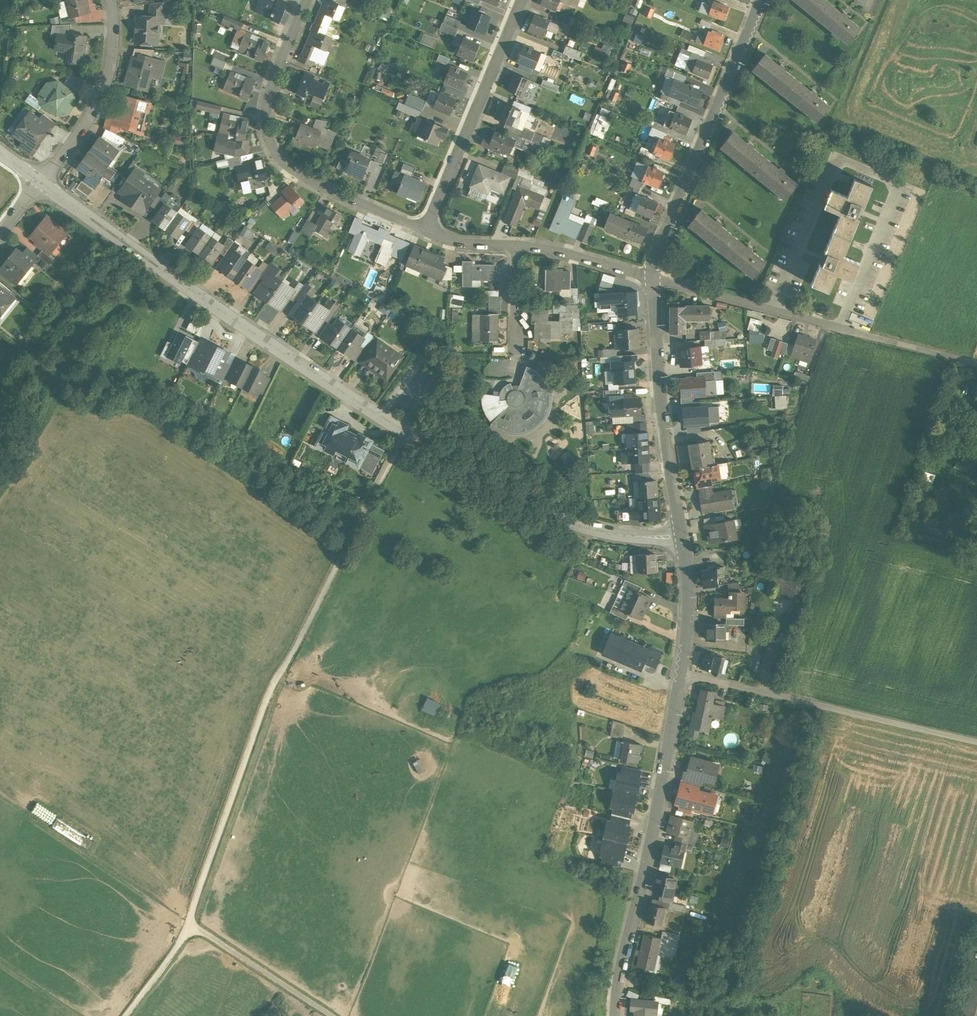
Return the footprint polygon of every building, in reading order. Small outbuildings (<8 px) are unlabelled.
[(67,0),(71,16),(71,17),(75,16),(89,13),(86,0),(68,0),(67,0)] [(255,11),(264,14),(265,12),(272,14),(271,15),(272,16),(271,19),(279,22),(286,5),(277,2),(276,3),(269,0),(259,0),(255,11)] [(329,0),(326,0),(322,11),(319,10),(319,11),(320,12),(315,24),(326,29),(331,17),(339,20),(339,19),(338,18),(343,7),(344,8),(345,7),(338,4),(329,0)] [(540,4),(556,10),(557,9),(560,0),(542,0),(540,4)] [(557,9),(559,10),(562,2),(576,8),(580,0),(579,0),(560,0),(557,9)] [(848,44),(861,28),(847,17),(848,16),(844,12),(842,14),(826,0),(793,0),(848,44)] [(853,4),(863,9),(867,0),(854,0),(853,4)] [(729,7),(713,1),(713,3),(709,14),(709,15),(724,20),(729,7)] [(164,2),(150,4),(149,18),(158,19),(157,23),(160,23),(163,24),(164,2)] [(709,5),(702,2),(699,11),(709,14),(713,3),(710,2),(709,5)] [(648,7),(645,15),(650,18),(654,9),(648,7)] [(475,10),(468,26),(485,34),(489,24),(487,23),(490,16),(475,10)] [(630,26),(634,17),(626,13),(622,22),(630,26)] [(71,16),(60,19),(61,25),(71,24),(77,24),(75,16),(71,17),(71,16)] [(244,23),(225,16),(222,23),(241,31),(244,23)] [(540,19),(534,16),(528,30),(534,33),(532,37),(538,39),(539,35),(543,37),(543,36),(546,31),(549,22),(545,21),(546,18),(541,16),(540,19)] [(149,18),(137,17),(135,43),(158,45),(160,23),(157,23),(158,19),(149,18)] [(446,17),(444,23),(458,29),(461,23),(446,17)] [(315,24),(313,23),(310,29),(324,34),(326,29),(315,24)] [(441,30),(455,36),(458,29),(444,23),(441,30)] [(61,25),(52,25),(51,35),(58,36),(68,37),(69,35),(71,24),(61,25)] [(309,42),(307,41),(306,42),(307,42),(302,55),(313,59),(319,47),(326,50),(327,49),(326,49),(330,38),(331,39),(332,38),(324,34),(310,29),(310,30),(314,31),(309,42)] [(260,42),(251,38),(252,34),(246,31),(239,49),(248,53),(249,50),(256,53),(255,54),(256,55),(255,57),(263,61),(270,44),(261,41),(260,42)] [(555,35),(546,31),(543,36),(553,41),(555,35)] [(724,37),(709,31),(706,38),(704,44),(719,50),(724,37)] [(643,36),(637,33),(633,42),(639,44),(643,36)] [(420,43),(434,49),(438,40),(424,34),(420,43)] [(69,35),(68,37),(58,36),(56,49),(66,51),(65,61),(81,63),(84,46),(85,45),(86,38),(85,37),(69,35)] [(706,38),(698,35),(696,41),(704,44),(706,38)] [(464,38),(457,53),(472,60),(479,44),(464,38)] [(604,43),(600,53),(608,57),(612,46),(604,43)] [(541,52),(523,45),(517,61),(535,68),(541,52)] [(582,53),(566,46),(563,53),(565,54),(579,60),(582,53)] [(706,52),(690,46),(688,51),(704,57),(706,52)] [(150,50),(137,49),(134,60),(135,60),(135,58),(139,59),(140,55),(148,57),(150,50)] [(227,60),(229,54),(215,49),(213,54),(227,60)] [(563,53),(554,49),(552,55),(563,59),(565,54),(563,53)] [(148,57),(140,55),(139,59),(135,58),(135,60),(132,72),(129,71),(125,85),(146,91),(151,73),(161,75),(164,62),(152,59),(154,50),(150,50),(148,57)] [(302,55),(300,54),(297,60),(311,65),(313,59),(302,55)] [(449,58),(441,54),(438,61),(446,65),(449,58)] [(779,66),(769,58),(770,58),(765,54),(752,70),(817,122),(830,106),(816,95),(817,93),(812,89),(811,91),(784,69),(785,68),(780,64),(779,66)] [(226,62),(214,57),(211,65),(223,70),(226,62)] [(713,65),(691,57),(687,65),(690,66),(688,71),(708,78),(713,65)] [(631,64),(626,61),(622,70),(627,72),(631,64)] [(451,66),(448,73),(444,72),(440,80),(444,81),(444,82),(461,88),(467,73),(451,66)] [(236,74),(231,71),(223,89),(233,93),(234,90),(240,93),(240,94),(241,94),(240,97),(248,100),(255,84),(246,80),(245,81),(234,77),(236,74)] [(686,76),(675,71),(672,79),(675,80),(675,79),(683,82),(686,76)] [(535,82),(515,73),(508,89),(523,96),(527,88),(531,90),(535,82)] [(313,79),(304,75),(297,92),(305,95),(306,93),(307,93),(308,92),(314,95),(313,97),(323,101),(330,84),(324,81),(323,85),(313,81),(313,79)] [(86,81),(69,76),(64,83),(78,93),(86,81)] [(683,82),(675,79),(675,80),(669,96),(680,100),(686,84),(683,82)] [(544,80),(541,86),(557,93),(560,86),(544,80)] [(73,93),(58,82),(56,83),(55,83),(51,83),(50,86),(47,84),(40,94),(42,96),(41,98),(41,102),(42,103),(41,105),(57,116),(58,114),(59,115),(64,114),(65,112),(67,114),(74,103),(73,102),(74,100),(73,95),(72,95),(73,93)] [(703,91),(686,84),(680,99),(697,106),(703,91)] [(619,93),(614,90),(610,99),(615,101),(619,93)] [(440,92),(439,93),(434,91),(430,101),(435,103),(433,107),(450,114),(456,99),(440,92)] [(410,95),(405,105),(412,107),(412,106),(422,110),(426,101),(410,95)] [(680,100),(669,96),(666,101),(678,105),(681,100),(680,100)] [(149,104),(125,98),(119,121),(118,126),(135,131),(138,120),(140,120),(140,119),(144,120),(149,104)] [(208,103),(198,101),(196,108),(207,110),(208,103)] [(516,101),(513,107),(520,110),(529,114),(532,108),(516,101)] [(221,106),(208,103),(207,110),(211,111),(219,113),(221,106)] [(513,107),(506,104),(499,119),(507,123),(516,127),(520,119),(516,117),(520,110),(513,107)] [(422,110),(412,106),(412,107),(409,113),(419,118),(422,110)] [(608,116),(610,110),(601,107),(599,112),(608,116)] [(40,119),(30,112),(22,123),(41,137),(47,129),(50,131),(52,128),(40,119)] [(692,119),(675,112),(669,127),(686,134),(692,119)] [(56,123),(43,114),(40,119),(52,128),(56,123)] [(240,120),(239,121),(228,119),(229,115),(223,114),(219,133),(229,135),(230,132),(237,133),(236,134),(237,134),(237,137),(245,139),(249,122),(240,120)] [(603,117),(598,128),(603,131),(608,119),(603,117)] [(119,121),(108,118),(105,129),(106,129),(116,134),(118,126),(119,121)] [(669,127),(645,118),(643,123),(667,133),(669,127)] [(449,129),(425,119),(418,135),(426,139),(425,140),(437,145),(440,137),(444,139),(449,129)] [(317,120),(313,129),(325,134),(327,129),(329,122),(317,120)] [(41,137),(22,123),(13,134),(23,142),(35,151),(38,147),(35,145),(41,137)] [(507,123),(504,130),(508,131),(532,141),(535,134),(517,126),(516,127),(507,123)] [(313,129),(301,125),(295,138),(293,137),(291,142),(299,146),(301,141),(315,147),(321,133),(313,129)] [(116,134),(106,129),(102,136),(114,142),(118,135),(116,134)] [(321,133),(318,142),(330,147),(336,133),(327,129),(325,134),(321,133)] [(532,141),(508,131),(505,137),(516,141),(513,146),(535,155),(536,153),(539,145),(532,141)] [(785,171),(780,168),(779,169),(752,147),(753,145),(749,142),(747,144),(738,136),(733,132),(720,148),(785,200),(798,184),(783,173),(785,171)] [(505,137),(495,133),(491,142),(484,139),(481,145),(494,150),(495,148),(510,155),(513,146),(516,141),(505,137)] [(535,134),(532,141),(539,145),(543,146),(548,148),(552,141),(535,134)] [(125,139),(118,135),(114,142),(122,146),(125,139)] [(245,139),(237,137),(236,142),(228,140),(229,137),(217,135),(213,151),(224,154),(234,151),(234,150),(243,148),(245,139)] [(118,151),(100,138),(89,153),(104,164),(109,157),(112,159),(118,151)] [(675,144),(659,138),(653,153),(669,160),(675,144)] [(35,151),(23,142),(20,147),(32,155),(35,151)] [(596,147),(591,145),(587,153),(593,156),(596,147)] [(243,148),(234,150),(234,151),(235,157),(240,156),(247,154),(246,148),(243,148)] [(643,149),(640,155),(660,163),(663,157),(643,149)] [(371,160),(351,151),(347,161),(351,162),(347,171),(354,175),(353,176),(362,180),(371,160)] [(380,152),(376,162),(382,165),(386,154),(380,152)] [(104,164),(89,153),(79,167),(90,175),(90,174),(98,180),(102,174),(102,172),(100,170),(104,164),(109,168),(110,167),(104,164)] [(235,157),(228,159),(230,169),(237,168),(236,164),(241,162),(240,156),(235,157)] [(262,160),(253,162),(253,164),(242,166),(241,162),(236,164),(237,168),(240,182),(249,180),(249,177),(256,175),(256,176),(257,176),(258,179),(266,177),(262,160)] [(132,163),(124,174),(129,179),(135,170),(136,170),(138,168),(132,163)] [(404,163),(403,167),(414,172),(416,168),(404,163)] [(109,168),(104,164),(100,170),(102,172),(102,173),(102,174),(108,178),(113,170),(110,167),(109,168)] [(520,170),(505,164),(502,171),(517,177),(517,175),(520,170)] [(510,177),(480,165),(471,186),(482,191),(484,185),(503,193),(510,177)] [(403,167),(400,166),(398,172),(405,176),(405,175),(412,177),(414,172),(403,167)] [(665,172),(648,166),(642,181),(643,182),(658,187),(665,172)] [(136,170),(135,170),(129,179),(119,193),(130,200),(128,202),(143,212),(142,214),(143,214),(148,206),(156,195),(158,192),(140,180),(143,176),(136,170)] [(98,180),(90,174),(90,175),(85,181),(96,188),(100,182),(98,180)] [(257,176),(256,176),(256,175),(249,177),(249,180),(240,182),(240,183),(249,181),(251,190),(268,186),(266,177),(258,179),(257,176)] [(412,177),(405,175),(405,176),(400,187),(401,187),(398,194),(406,197),(407,195),(419,200),(426,183),(412,177)] [(524,178),(517,175),(517,177),(512,188),(518,190),(520,186),(521,187),(524,178)] [(634,178),(631,183),(641,187),(643,182),(642,181),(634,178)] [(840,213),(810,284),(828,291),(835,273),(852,280),(859,263),(843,256),(872,185),(855,178),(847,196),(831,189),(824,206),(840,213)] [(641,187),(631,183),(629,190),(638,193),(641,187)] [(521,187),(520,186),(518,190),(505,222),(516,226),(526,203),(540,209),(545,197),(521,187)] [(291,187),(284,194),(285,195),(277,203),(275,201),(270,204),(282,218),(289,211),(288,209),(293,205),(294,205),(295,204),(297,207),(303,201),(291,187)] [(650,198),(652,190),(642,187),(640,195),(650,198)] [(162,198),(155,208),(159,212),(164,205),(171,196),(165,193),(162,198)] [(156,195),(148,206),(154,209),(155,208),(162,198),(156,195)] [(565,195),(550,230),(558,233),(560,228),(571,233),(572,233),(577,222),(565,217),(567,213),(571,214),(577,200),(565,195)] [(658,203),(643,197),(637,211),(652,218),(658,203)] [(159,212),(152,222),(164,230),(176,213),(164,205),(159,212)] [(341,215),(326,206),(321,214),(323,215),(317,225),(314,223),(311,228),(327,237),(332,229),(329,227),(333,221),(334,222),(335,221),(337,222),(341,215)] [(627,208),(625,213),(633,217),(635,212),(627,208)] [(747,247),(720,225),(721,223),(717,220),(715,221),(706,214),(706,213),(701,209),(688,226),(753,278),(766,262),(751,250),(753,248),(748,245),(747,247)] [(176,213),(164,230),(177,239),(188,222),(176,213)] [(611,214),(605,228),(628,237),(628,236),(642,242),(647,229),(611,214)] [(363,221),(355,218),(349,231),(356,234),(357,231),(359,231),(362,224),(363,221)] [(191,219),(184,229),(189,232),(196,223),(191,219)] [(314,223),(307,220),(301,232),(310,237),(314,230),(311,228),(314,223)] [(50,226),(44,221),(33,234),(39,240),(36,244),(43,250),(48,254),(49,253),(66,232),(53,222),(50,226)] [(577,222),(572,233),(571,233),(570,236),(576,239),(581,228),(582,225),(577,222)] [(595,227),(583,222),(582,225),(581,228),(592,233),(595,227)] [(196,223),(189,232),(194,236),(199,229),(201,226),(196,223)] [(380,228),(379,232),(362,224),(359,231),(357,231),(356,234),(349,250),(360,256),(368,238),(383,245),(384,245),(389,235),(390,232),(380,228)] [(592,233),(581,228),(576,239),(588,244),(592,233)] [(194,236),(187,245),(200,254),(211,237),(199,229),(194,236)] [(403,241),(389,235),(384,245),(383,245),(376,262),(386,266),(391,255),(396,257),(403,241)] [(211,237),(200,254),(212,263),(219,252),(224,246),(223,246),(211,237)] [(229,237),(223,246),(224,246),(219,252),(224,255),(227,252),(234,241),(229,237)] [(403,241),(396,257),(402,260),(409,245),(409,244),(403,241)] [(402,260),(401,263),(407,266),(407,265),(409,263),(408,263),(414,248),(409,245),(402,260)] [(444,258),(415,246),(414,248),(408,263),(409,263),(407,265),(440,279),(441,279),(446,268),(444,267),(445,264),(442,263),(444,258)] [(38,256),(28,248),(22,255),(33,264),(39,257),(38,256)] [(43,250),(38,256),(39,257),(50,265),(55,258),(49,253),(48,254),(43,250)] [(21,257),(15,252),(0,271),(17,284),(33,264),(22,255),(21,257)] [(224,255),(217,266),(222,270),(232,255),(227,252),(224,255)] [(235,252),(232,255),(222,270),(234,278),(247,260),(235,252)] [(247,260),(234,278),(246,286),(256,271),(258,268),(247,260)] [(495,265),(473,265),(473,262),(463,262),(462,287),(472,287),(473,281),(495,281),(495,265)] [(270,263),(263,273),(268,277),(270,274),(275,267),(270,263)] [(446,268),(441,279),(440,279),(438,284),(451,290),(451,267),(445,264),(444,267),(446,268)] [(695,272),(681,268),(679,274),(694,278),(695,272)] [(389,286),(393,273),(383,269),(378,282),(389,286)] [(558,270),(547,269),(546,291),(560,291),(560,288),(570,289),(571,272),(558,272),(558,270)] [(256,271),(246,286),(251,290),(263,273),(262,273),(261,275),(256,271)] [(268,277),(258,292),(270,300),(282,282),(270,274),(268,277)] [(440,279),(429,274),(427,280),(438,284),(440,279)] [(613,284),(601,280),(599,287),(611,291),(613,284)] [(282,282),(270,300),(281,307),(291,293),(292,290),(282,282)] [(292,290),(291,293),(296,297),(298,295),(303,287),(298,283),(292,290)] [(303,287),(298,295),(303,299),(305,296),(311,288),(305,284),(303,287)] [(8,307),(6,305),(12,297),(0,287),(0,316),(8,307)] [(637,291),(616,293),(611,291),(599,287),(599,288),(600,309),(611,308),(610,303),(617,303),(618,316),(637,314),(636,306),(638,306),(638,302),(637,291)] [(463,297),(454,295),(452,304),(462,306),(463,297)] [(317,304),(305,296),(303,299),(293,313),(305,321),(317,304)] [(489,297),(489,308),(501,308),(501,297),(489,297)] [(680,307),(680,302),(667,302),(668,318),(670,318),(671,334),(686,334),(686,318),(701,317),(701,321),(710,321),(710,306),(680,307)] [(333,303),(328,311),(328,312),(326,315),(331,319),(339,308),(333,303)] [(317,304),(305,321),(316,329),(326,315),(328,312),(328,311),(317,304)] [(572,305),(566,304),(566,312),(573,312),(573,315),(579,315),(578,305),(572,305)] [(549,310),(532,310),(532,324),(535,324),(534,339),(550,339),(550,321),(548,321),(549,310)] [(458,311),(453,311),(453,322),(463,322),(463,316),(459,316),(458,311)] [(566,312),(560,312),(559,321),(550,321),(550,339),(559,339),(559,333),(572,333),(573,315),(573,312),(566,312)] [(489,315),(481,315),(481,341),(497,341),(497,328),(499,328),(499,314),(489,314),(489,315)] [(760,331),(763,320),(751,317),(748,328),(760,331)] [(334,326),(326,338),(339,347),(351,329),(338,321),(334,326)] [(328,323),(320,334),(326,338),(334,326),(328,323)] [(202,324),(196,335),(200,337),(206,327),(202,324)] [(351,329),(339,347),(351,356),(359,346),(364,338),(351,329)] [(638,329),(615,330),(616,349),(639,348),(638,329)] [(762,330),(749,330),(749,342),(762,342),(762,330)] [(176,358),(187,364),(192,354),(198,343),(179,333),(173,344),(166,357),(174,362),(176,358)] [(816,340),(798,334),(790,356),(800,359),(801,355),(810,358),(816,340)] [(372,337),(361,354),(365,357),(377,340),(372,337)] [(777,339),(771,338),(767,349),(773,351),(777,339)] [(777,339),(773,351),(771,357),(777,359),(779,353),(782,341),(777,339)] [(365,357),(363,361),(370,366),(373,368),(373,367),(379,371),(377,373),(386,379),(395,366),(392,363),(396,357),(389,352),(391,350),(377,340),(365,357)] [(788,343),(782,341),(779,353),(784,355),(788,343)] [(166,357),(173,344),(168,342),(161,356),(165,359),(166,357)] [(207,344),(204,350),(201,350),(197,358),(192,367),(203,372),(204,371),(215,348),(207,344)] [(359,346),(351,356),(356,359),(364,349),(359,346)] [(700,346),(677,348),(678,357),(680,357),(681,366),(701,365),(700,346)] [(219,350),(215,348),(204,371),(217,377),(217,376),(223,365),(229,353),(219,348),(219,350)] [(197,358),(192,354),(187,364),(192,367),(197,358)] [(229,368),(225,376),(231,378),(239,362),(233,360),(229,368)] [(231,378),(229,381),(243,388),(253,367),(240,360),(239,362),(231,378)] [(621,362),(611,363),(612,372),(613,372),(614,384),(626,383),(626,384),(635,383),(634,361),(621,362)] [(229,368),(223,365),(217,376),(223,379),(225,376),(229,368)] [(253,367),(243,388),(256,394),(258,392),(266,376),(266,374),(253,367)] [(527,367),(518,391),(515,390),(513,391),(510,383),(505,386),(501,391),(499,396),(499,402),(507,401),(507,402),(508,404),(509,405),(492,423),(490,425),(491,425),(492,424),(499,429),(506,432),(515,433),(523,432),(531,429),(537,425),(542,420),(546,413),(549,405),(549,396),(547,388),(544,381),(545,381),(537,372),(527,367)] [(714,371),(696,373),(697,379),(704,378),(704,381),(714,381),(715,381),(714,371)] [(266,376),(258,392),(263,395),(271,378),(266,376)] [(697,379),(681,380),(682,396),(682,397),(692,396),(705,395),(704,381),(704,378),(697,379)] [(714,381),(704,381),(705,395),(716,394),(716,393),(715,393),(714,381)] [(775,408),(787,408),(787,395),(783,395),(783,384),(774,385),(775,408)] [(499,396),(482,394),(481,401),(483,408),(487,418),(492,423),(509,405),(508,404),(507,402),(507,401),(499,402),(499,396)] [(640,398),(623,399),(623,403),(624,416),(633,415),(641,415),(641,414),(640,398)] [(693,402),(681,403),(681,410),(684,410),(683,409),(699,408),(699,402),(693,402)] [(623,403),(611,403),(612,416),(624,416),(623,403)] [(683,409),(684,410),(685,426),(708,424),(708,423),(707,407),(699,408),(683,409)] [(717,407),(707,407),(708,423),(718,422),(717,407)] [(641,415),(633,415),(633,423),(634,423),(645,422),(645,414),(641,414),(641,415)] [(330,419),(319,441),(320,441),(318,444),(326,447),(326,448),(332,451),(332,452),(345,459),(344,460),(351,463),(351,464),(361,469),(361,470),(368,474),(368,475),(370,476),(383,451),(369,444),(370,443),(358,437),(357,439),(342,432),(345,427),(330,419)] [(645,422),(634,423),(634,433),(646,432),(645,422)] [(634,433),(627,433),(628,441),(624,442),(625,449),(628,448),(648,447),(647,432),(646,432),(634,433)] [(708,441),(688,444),(692,468),(696,468),(714,464),(712,452),(710,452),(708,441)] [(648,447),(628,448),(629,463),(636,463),(648,462),(648,447)] [(648,462),(636,463),(637,473),(648,472),(648,462)] [(726,462),(717,464),(719,472),(727,471),(726,465),(726,463),(726,462)] [(714,464),(696,468),(697,478),(696,480),(696,483),(711,480),(720,479),(719,472),(717,464),(714,464)] [(327,475),(334,478),(336,471),(329,469),(327,475)] [(656,480),(640,482),(641,498),(657,496),(656,480)] [(711,480),(697,483),(698,489),(699,488),(711,486),(712,486),(711,480)] [(711,486),(699,488),(700,496),(713,493),(711,486)] [(700,496),(699,496),(702,512),(734,507),(731,490),(713,493),(700,496)] [(657,496),(641,498),(642,505),(639,505),(639,509),(631,509),(631,518),(640,519),(640,521),(658,519),(658,509),(660,509),(659,496),(657,496)] [(631,509),(617,510),(617,522),(631,521),(631,518),(631,509)] [(733,520),(704,525),(705,532),(708,532),(710,543),(733,539),(732,531),(735,531),(733,520)] [(584,547),(580,557),(585,560),(589,550),(584,547)] [(655,554),(634,555),(634,564),(638,564),(638,573),(656,572),(656,571),(658,571),(657,562),(655,562),(655,554)] [(723,566),(709,568),(710,570),(701,571),(703,587),(718,585),(717,577),(724,576),(723,566)] [(641,587),(625,579),(622,586),(629,589),(629,588),(639,592),(641,587)] [(738,582),(727,583),(728,590),(739,589),(738,582)] [(639,592),(629,588),(629,589),(624,599),(646,609),(651,598),(639,592)] [(729,599),(715,598),(714,611),(726,612),(730,612),(730,609),(743,610),(744,592),(729,592),(729,595),(728,595),(728,597),(729,597),(729,599)] [(646,609),(624,599),(619,608),(619,609),(629,614),(641,619),(646,609)] [(619,608),(613,605),(610,612),(626,620),(629,614),(619,609),(619,608)] [(764,616),(757,615),(756,623),(763,624),(764,616)] [(723,624),(706,623),(705,631),(707,631),(706,640),(723,640),(723,639),(727,639),(727,631),(723,630),(723,624)] [(642,647),(610,634),(602,653),(634,667),(635,666),(641,669),(644,662),(656,666),(662,652),(650,647),(648,650),(642,647)] [(721,657),(705,653),(704,659),(702,659),(700,668),(718,672),(718,670),(721,657)] [(727,673),(718,670),(718,672),(716,677),(726,679),(727,673)] [(697,713),(694,712),(689,733),(697,735),(698,729),(708,731),(711,716),(712,716),(713,716),(722,718),(724,706),(712,704),(714,692),(700,689),(699,697),(700,697),(697,713)] [(427,697),(422,710),(436,716),(441,703),(427,697)] [(625,724),(613,720),(610,736),(623,738),(625,724)] [(622,741),(617,740),(614,758),(618,758),(618,759),(621,759),(624,741),(622,741)] [(642,745),(624,741),(621,759),(637,762),(639,751),(641,751),(642,745)] [(419,758),(414,762),(421,773),(427,769),(419,758)] [(717,764),(694,758),(693,765),(689,764),(687,771),(686,775),(701,778),(713,781),(717,764)] [(640,770),(623,766),(622,774),(621,774),(638,778),(640,770)] [(701,778),(686,775),(687,771),(684,771),(682,780),(684,780),(699,784),(701,778)] [(638,778),(621,774),(622,774),(618,773),(616,783),(618,783),(617,790),(636,794),(639,784),(637,784),(638,778)] [(699,784),(684,780),(682,787),(698,790),(699,784)] [(698,790),(682,787),(682,790),(680,789),(676,803),(709,812),(710,805),(714,803),(716,795),(698,791),(698,790)] [(636,794),(617,790),(615,797),(613,797),(611,806),(614,807),(613,815),(629,818),(632,804),(634,805),(636,794)] [(438,826),(442,809),(433,807),(430,824),(438,826)] [(629,818),(613,815),(611,822),(608,822),(606,832),(607,832),(606,839),(626,843),(628,833),(626,833),(629,818)] [(693,820),(671,815),(667,832),(676,835),(688,838),(693,820)] [(688,838),(676,835),(675,840),(687,843),(688,838)] [(626,843),(606,839),(604,846),(603,845),(600,855),(604,856),(602,864),(619,867),(622,853),(624,853),(626,843)] [(684,850),(664,846),(660,862),(675,865),(677,857),(682,858),(684,850)] [(675,879),(657,875),(653,892),(659,893),(671,896),(671,895),(675,879)] [(671,896),(659,893),(658,899),(669,902),(672,902),(674,896),(671,895),(671,896)] [(658,899),(652,898),(651,904),(664,907),(664,908),(668,908),(669,902),(658,899)] [(671,909),(685,911),(686,905),(672,903),(671,909)] [(651,904),(650,904),(647,921),(660,924),(664,908),(664,907),(651,904)] [(664,931),(662,937),(678,940),(680,934),(664,931)] [(661,938),(643,934),(636,966),(654,970),(661,938)] [(956,1015),(976,1015),(976,960),(971,958),(956,1015)] [(631,1000),(631,1010),(635,1010),(635,1015),(652,1015),(652,1012),(656,1012),(657,1002),(631,1000)]
